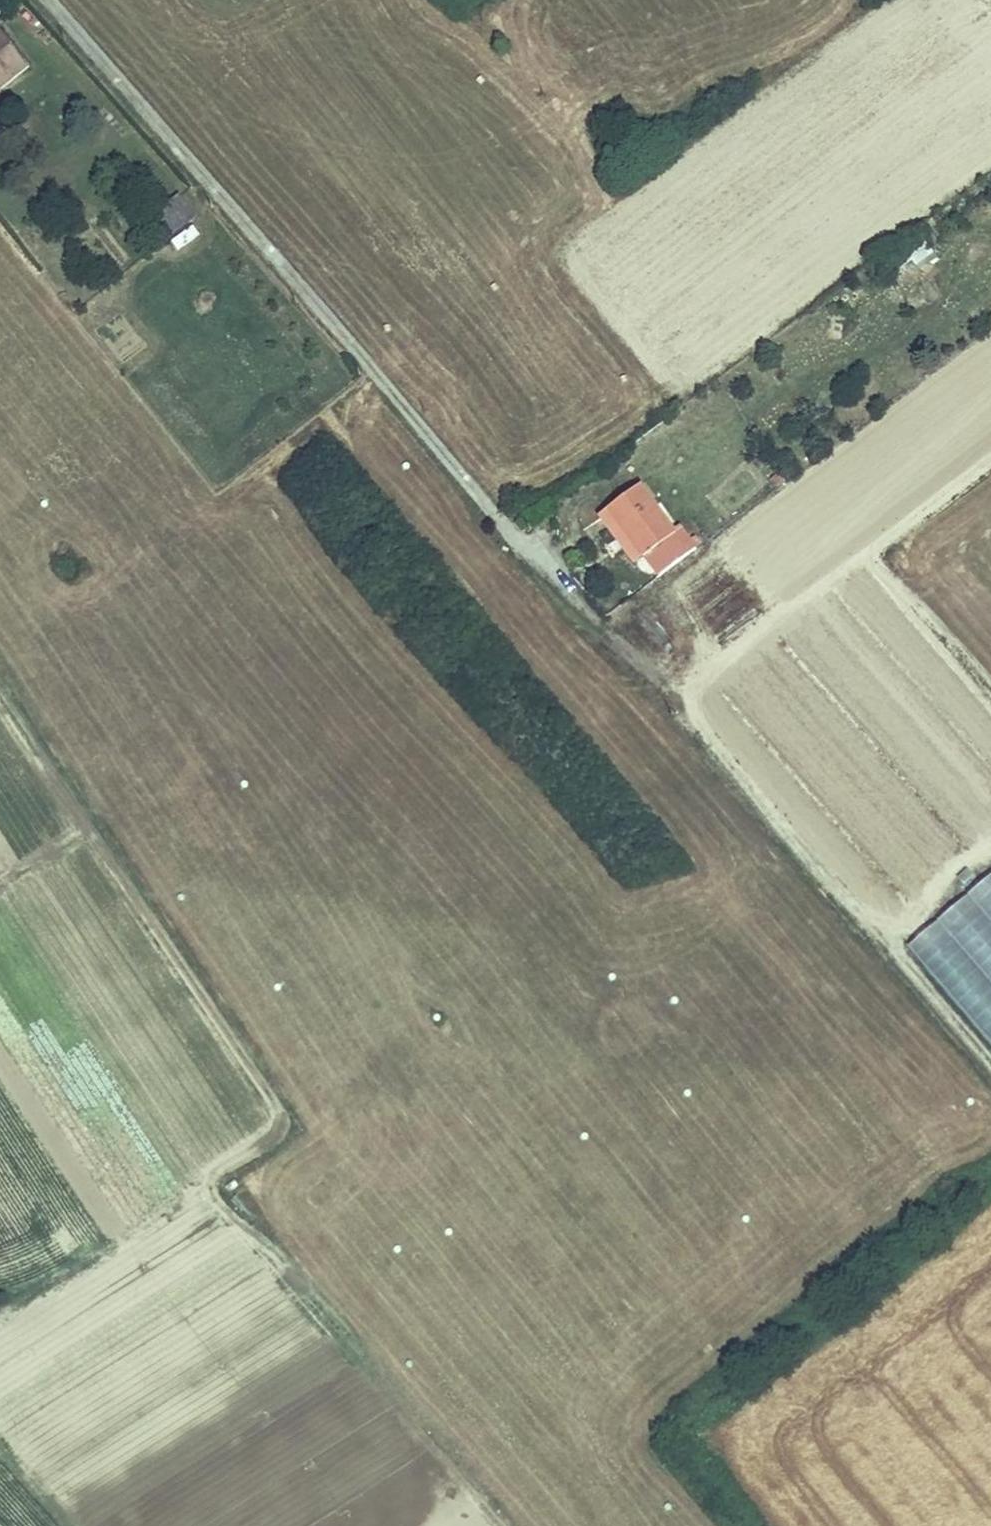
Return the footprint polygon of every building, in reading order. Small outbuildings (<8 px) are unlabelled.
[(30,64),(0,27),(0,88),(30,64)] [(151,206),(169,228),(195,207),(177,185),(151,206)] [(169,238),(176,250),(200,237),(193,225),(169,238)] [(627,531),(658,508),(644,490),(613,514),(627,531)] [(658,508),(627,531),(649,560),(681,536),(658,508)] [(907,942),(990,1042),(990,872),(907,942)]
